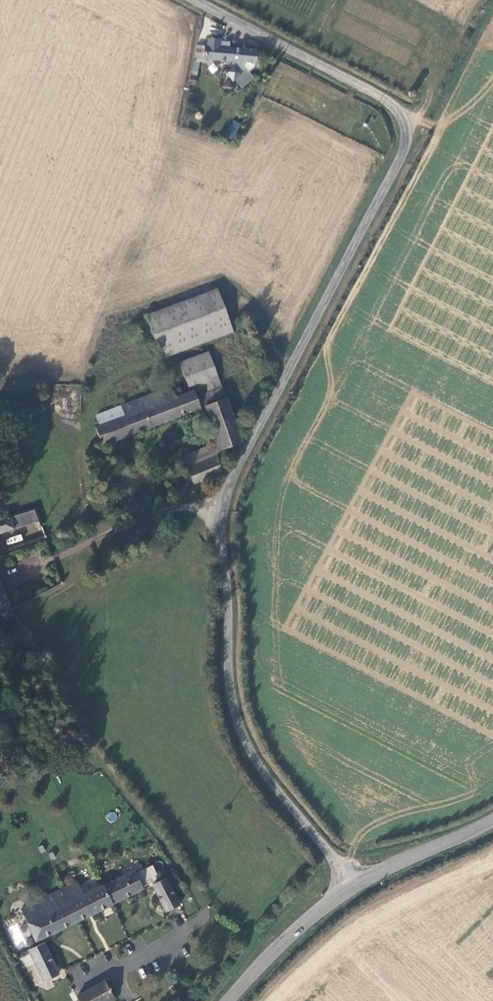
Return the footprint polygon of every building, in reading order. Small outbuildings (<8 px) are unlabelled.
[(206,39),(205,46),(202,46),(201,59),(224,61),(224,65),(228,70),(223,73),(230,82),(232,80),(239,89),(251,79),(246,73),(252,69),(252,64),(253,65),(254,52),(224,49),(216,48),(217,42),(217,40),(206,39)] [(233,141),(241,124),(232,120),(224,136),(233,141)] [(162,356),(232,329),(218,292),(147,318),(162,356)] [(217,404),(226,401),(209,354),(179,365),(191,393),(193,392),(196,397),(212,393),(217,404)] [(220,452),(241,445),(226,401),(217,404),(212,393),(196,397),(193,392),(191,393),(174,399),(170,388),(122,407),(125,417),(101,426),(96,429),(103,446),(200,410),(197,401),(202,400),(217,445),(220,452)] [(125,417),(122,407),(97,417),(101,426),(125,417)] [(216,459),(220,452),(217,445),(183,458),(193,487),(222,475),(216,459)] [(40,522),(35,509),(0,519),(0,535),(15,530),(15,529),(40,522)] [(0,616),(4,624),(12,621),(10,611),(12,610),(0,579),(0,616)] [(114,811),(105,814),(109,822),(117,819),(114,811)] [(36,941),(142,891),(133,874),(82,898),(75,884),(20,911),(27,924),(36,941)] [(177,909),(163,882),(151,887),(164,914),(177,909)] [(57,976),(41,945),(27,952),(42,984),(57,976)] [(112,1000),(103,983),(74,999),(75,1000),(111,1000),(112,1000)]
